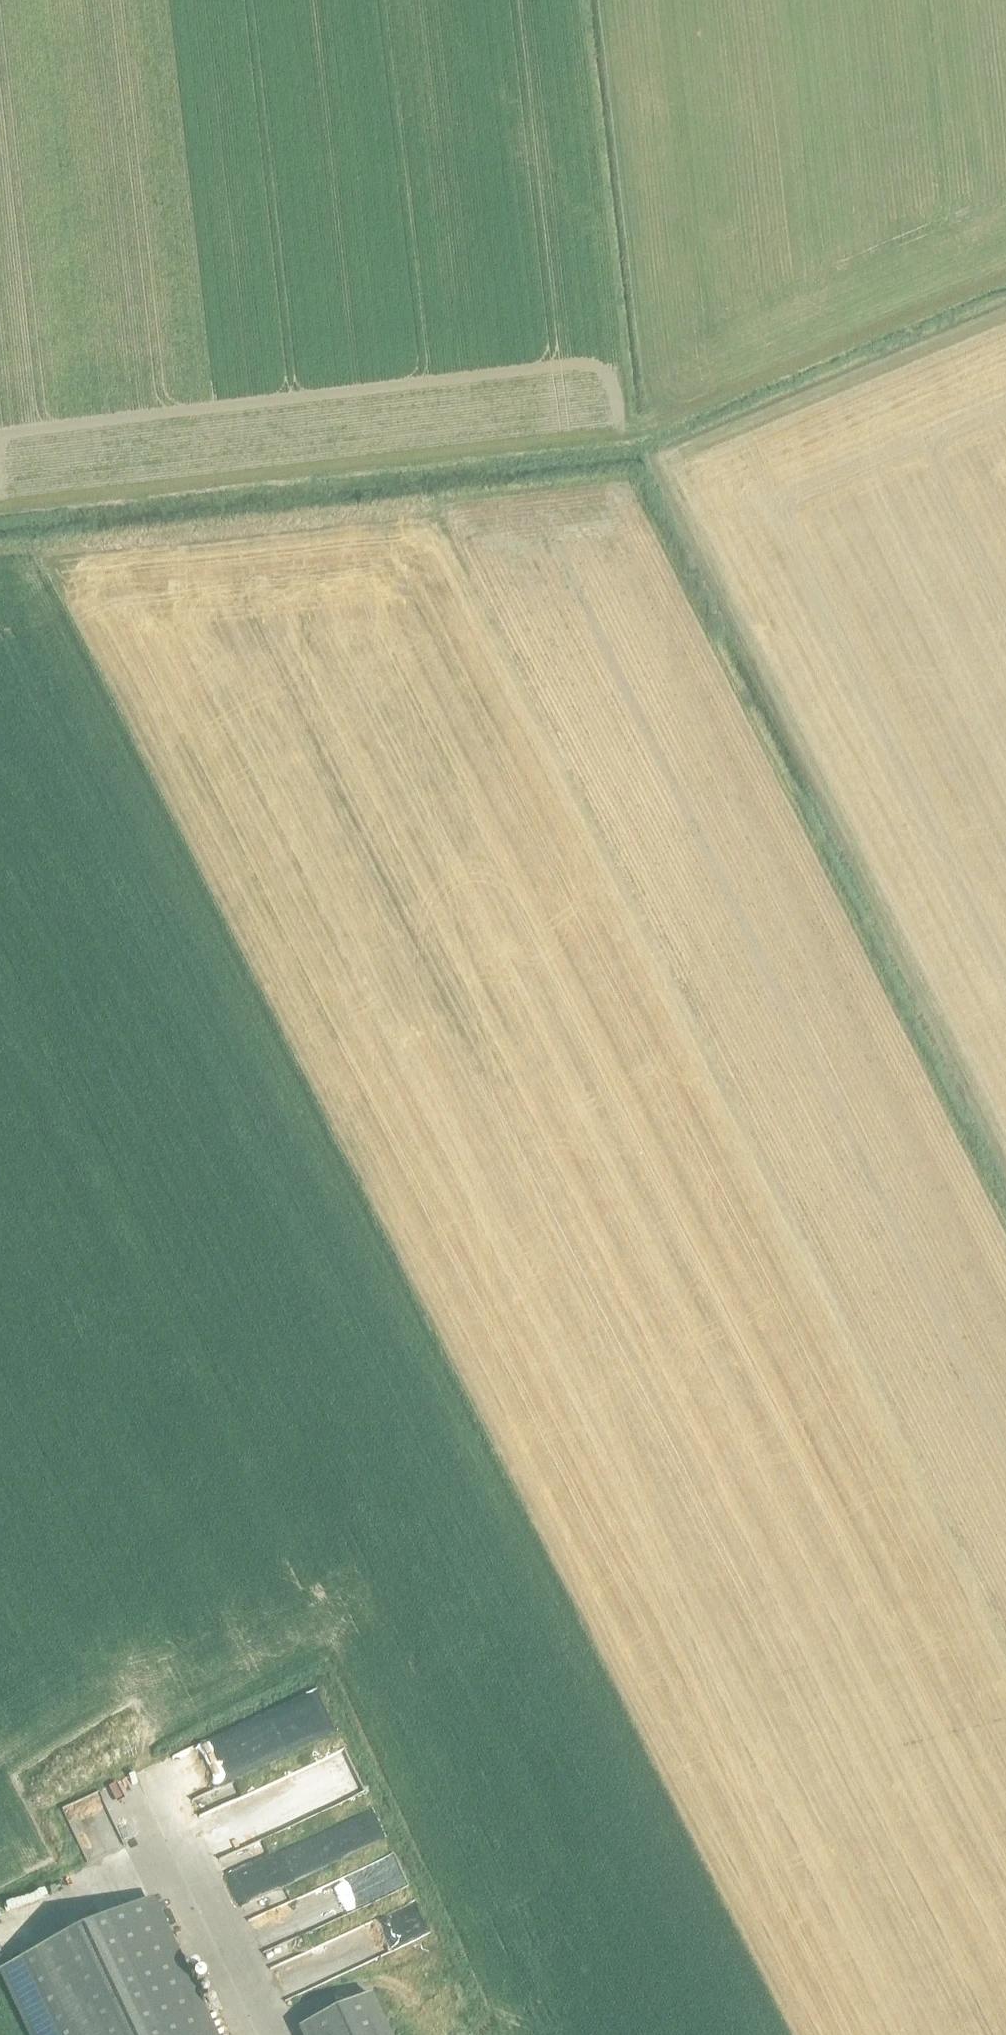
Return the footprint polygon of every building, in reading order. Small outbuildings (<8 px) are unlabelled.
[(328,1737),(339,1732),(323,1697),(307,1697),(269,1715),(274,1715),(243,1729),(246,1737),(218,1737),(189,1750),(205,1785),(221,1785),(198,1795),(198,1798),(201,1805),(224,1795),(228,1794),(241,1788),(241,1774),(243,1774),(296,1750),(301,1750),(328,1737)] [(87,1832),(96,1855),(128,1843),(119,1820),(87,1832)] [(227,1867),(273,1852),(268,1836),(222,1851),(227,1867)] [(266,1939),(409,1892),(399,1860),(256,1907),(266,1939)] [(1,1970),(31,2034),(213,2034),(150,1901),(1,1970)] [(331,1968),(431,1936),(420,1902),(320,1935),(331,1968)] [(372,1996),(299,2030),(301,2034),(390,2034),(372,1996)]
